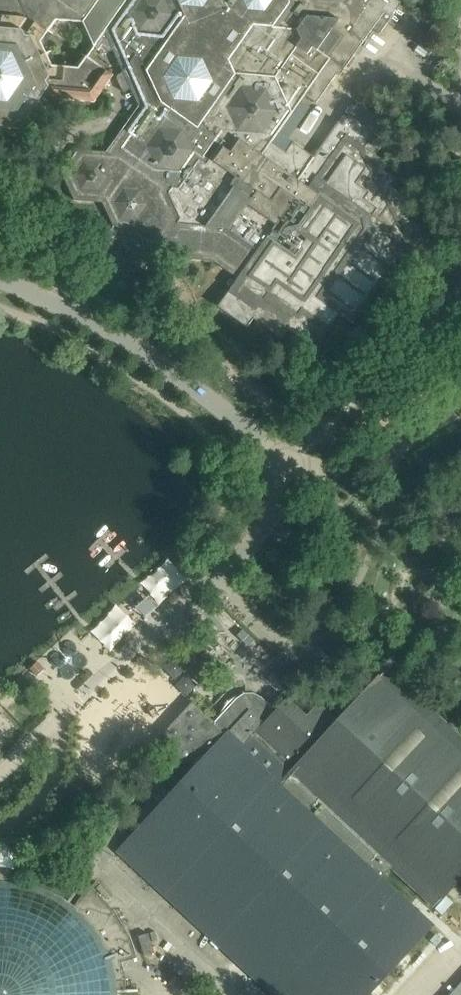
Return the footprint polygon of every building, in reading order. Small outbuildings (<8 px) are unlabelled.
[(20,128),(42,98),(94,102),(107,84),(112,74),(86,55),(77,67),(51,66),(40,40),(56,19),(83,22),(116,0),(0,0),(0,127),(20,128)] [(62,173),(74,200),(102,202),(113,227),(98,250),(110,276),(139,279),(155,256),(213,261),(238,278),(285,152),(270,141),(306,92),(317,100),(336,74),(338,76),(372,29),(379,34),(403,0),(116,0),(83,22),(93,46),(104,54),(112,50),(123,73),(116,76),(122,92),(131,89),(139,106),(106,152),(79,149),(62,173)] [(402,5),(430,25),(435,17),(436,17),(412,0),(406,0),(402,5)] [(285,152),(238,278),(218,307),(247,327),(253,319),(281,338),(287,329),(315,349),(340,314),(353,324),(396,263),(410,273),(430,244),(417,235),(422,228),(409,219),(414,212),(401,203),(406,196),(393,186),(397,180),(384,170),(389,163),(375,154),(378,149),(382,144),(371,137),(375,131),(350,113),(342,125),(338,122),(313,156),(293,142),(285,152)] [(450,519),(460,529),(460,507),(450,519)] [(273,994),(370,994),(433,926),(381,878),(391,868),(434,907),(460,878),(460,736),(387,668),(370,686),(338,721),(319,702),(307,715),(288,697),(276,710),(262,697),(254,693),(245,693),(237,698),(215,722),(193,701),(188,706),(164,733),(163,736),(163,739),(164,743),(186,763),(187,762),(195,769),(134,835),(119,852),(273,994)] [(10,717),(0,710),(0,731),(10,717)] [(117,993),(126,992),(125,990),(125,975),(121,962),(137,958),(132,940),(131,938),(115,910),(90,885),(74,906),(70,903),(68,902),(68,901),(66,900),(65,899),(64,899),(69,886),(45,875),(40,887),(38,886),(36,886),(34,885),(32,884),(31,884),(29,883),(27,883),(25,883),(23,882),(21,882),(19,882),(17,881),(15,881),(14,881),(12,881),(11,880),(11,869),(9,869),(1,868),(0,868),(0,994),(117,994),(117,993)] [(139,935),(139,936),(143,955),(152,953),(148,933),(139,935)]
